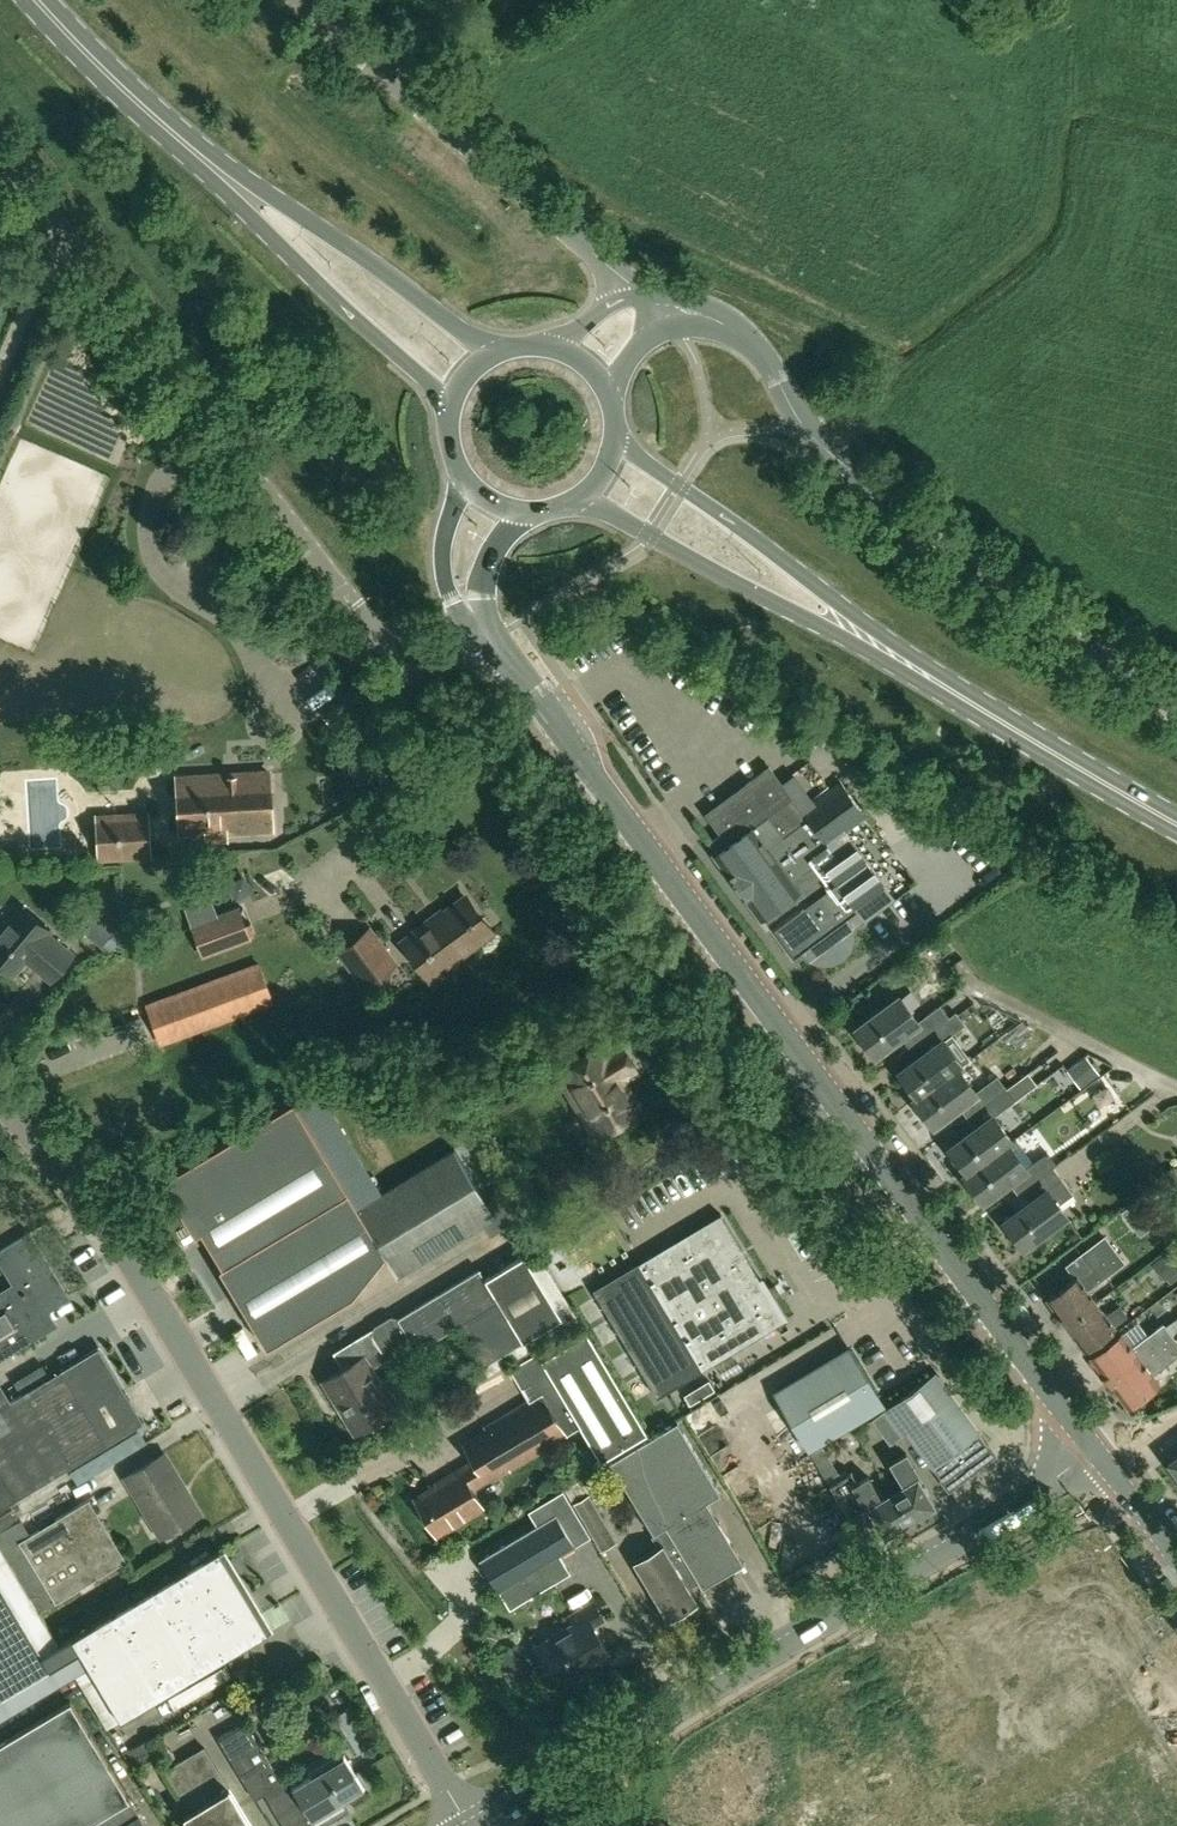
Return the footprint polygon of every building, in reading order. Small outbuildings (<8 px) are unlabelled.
[(716,854),(764,919),(764,918),(771,928),(772,927),(795,958),(804,952),(804,953),(813,961),(824,965),(835,965),(845,960),(852,952),(856,941),(856,930),(851,920),(850,919),(858,913),(853,905),(875,889),(854,858),(830,874),(828,872),(825,874),(794,830),(810,819),(828,844),(868,815),(842,781),(803,809),(772,766),(707,814),(730,844),(716,854)] [(175,779),(178,836),(271,831),(268,774),(175,779)] [(149,811),(95,814),(97,861),(152,858),(149,811)] [(182,903),(191,925),(202,956),(251,938),(239,907),(216,915),(208,893),(182,903)] [(430,978),(492,932),(465,897),(433,921),(431,918),(402,940),(430,978)] [(96,900),(75,925),(101,947),(104,943),(110,949),(127,929),(120,923),(122,921),(96,900)] [(73,953),(47,932),(50,928),(23,905),(0,933),(0,961),(13,972),(28,954),(54,976),(73,953)] [(370,925),(339,949),(336,951),(363,989),(398,963),(370,925)] [(259,962),(145,1004),(160,1046),(274,1003),(259,962)] [(917,1041),(917,1042),(957,1013),(956,1011),(949,1016),(940,1005),(918,1021),(900,997),(857,1029),(876,1055),(901,1036),(909,1047),(917,1041)] [(919,1097),(959,1067),(963,1065),(945,1041),(965,1024),(957,1013),(917,1042),(927,1054),(901,1073),(919,1097)] [(600,1134),(639,1111),(621,1080),(636,1071),(621,1046),(606,1055),(601,1046),(599,1047),(596,1042),(604,1038),(596,1025),(590,1028),(583,1016),(553,1033),(565,1053),(569,1051),(576,1062),(560,1071),(587,1116),(589,1115),(600,1134)] [(1023,1019),(1022,1020),(1008,1030),(1018,1043),(1032,1033),(1023,1019)] [(960,1107),(967,1117),(1007,1088),(997,1075),(976,1091),(959,1067),(919,1097),(917,1099),(935,1125),(960,1107)] [(316,1085),(160,1178),(193,1233),(197,1231),(219,1268),(267,1347),(352,1295),(386,1257),(398,1275),(495,1217),(455,1150),(381,1194),(316,1085)] [(1013,1141),(994,1116),(1016,1100),(1007,1088),(967,1117),(977,1129),(952,1147),(971,1172),(1009,1144),(1013,1141)] [(1009,1182),(1017,1193),(1057,1163),(1048,1151),(1027,1167),(1009,1144),(971,1172),(967,1175),(986,1200),(1009,1182)] [(1057,1164),(1057,1163),(1017,1193),(1018,1193),(1022,1191),(1031,1203),(1005,1221),(1024,1247),(1067,1215),(1059,1205),(1074,1194),(1063,1179),(1054,1167),(1057,1164)] [(639,1261),(593,1289),(657,1397),(704,1369),(703,1369),(785,1320),(721,1213),(639,1262),(639,1261)] [(58,1324),(49,1310),(66,1300),(52,1277),(57,1274),(31,1231),(0,1250),(0,1258),(15,1283),(0,1292),(0,1359),(58,1324)] [(1066,1323),(1095,1302),(1086,1290),(1123,1262),(1105,1238),(1080,1256),(1089,1269),(1049,1299),(1066,1323)] [(372,1335),(372,1336),(379,1348),(365,1357),(371,1368),(412,1343),(417,1350),(457,1326),(481,1367),(482,1366),(487,1375),(577,1321),(536,1252),(525,1258),(524,1256),(485,1279),(479,1269),(396,1318),(391,1317),(374,1327),(372,1335)] [(1106,1317),(1095,1302),(1066,1323),(1086,1349),(1114,1327),(1128,1316),(1120,1306),(1106,1317)] [(1174,1338),(1176,1336),(1176,1317),(1164,1326),(1174,1338)] [(535,1352),(557,1389),(580,1426),(603,1464),(649,1436),(582,1323),(581,1324),(585,1332),(540,1358),(536,1351),(535,1352)] [(1174,1338),(1164,1326),(1164,1325),(1156,1331),(1164,1341),(1110,1381),(1128,1406),(1160,1383),(1153,1373),(1176,1355),(1176,1343),(1174,1338)] [(1092,1357),(1110,1381),(1164,1341),(1156,1331),(1144,1340),(1134,1348),(1123,1333),(1092,1357)] [(145,1423),(100,1347),(0,1406),(0,1509),(145,1423)] [(775,1392),(808,1448),(883,1404),(882,1403),(874,1389),(866,1376),(849,1348),(775,1392)] [(371,1368),(365,1357),(364,1355),(323,1380),(340,1406),(342,1405),(359,1432),(397,1409),(395,1407),(403,1402),(406,1392),(399,1378),(388,1376),(380,1381),(371,1368)] [(995,1454),(950,1392),(939,1377),(935,1372),(886,1408),(904,1432),(906,1430),(932,1466),(948,1488),(995,1454)] [(509,1469),(580,1426),(557,1389),(544,1396),(542,1394),(486,1428),(487,1430),(464,1444),(473,1460),(445,1477),(446,1480),(414,1499),(436,1536),(483,1509),(471,1489),(508,1467),(509,1469)] [(890,1442),(901,1434),(884,1409),(872,1418),(890,1442)] [(664,1527),(706,1502),(720,1494),(678,1421),(650,1437),(649,1436),(603,1464),(604,1466),(610,1462),(653,1534),(664,1527)] [(903,1486),(892,1493),(908,1519),(933,1505),(917,1479),(920,1477),(906,1453),(890,1463),(903,1486)] [(200,1514),(165,1455),(127,1477),(163,1537),(200,1514)] [(1168,1463),(1176,1474),(1176,1456),(1168,1463)] [(828,1484),(849,1520),(868,1508),(884,1534),(908,1519),(892,1493),(881,1499),(867,1476),(857,1481),(851,1470),(840,1477),(829,1483),(828,1484)] [(617,1541),(590,1493),(595,1490),(587,1475),(564,1489),(573,1503),(601,1550),(617,1541)] [(575,1546),(590,1536),(563,1490),(528,1510),(537,1525),(479,1560),(494,1585),(498,1592),(500,1591),(510,1608),(570,1572),(560,1555),(575,1546)] [(57,1519),(30,1535),(21,1518),(0,1530),(0,1544),(39,1611),(55,1601),(56,1602),(93,1579),(94,1581),(127,1561),(91,1499),(57,1519)] [(664,1527),(672,1540),(696,1579),(702,1589),(743,1564),(706,1502),(664,1527)] [(685,1586),(696,1579),(672,1540),(662,1546),(661,1545),(633,1562),(668,1620),(695,1604),(685,1586)] [(2,1697),(10,1711),(75,1672),(89,1664),(73,1636),(59,1644),(39,1611),(0,1544),(0,1698),(2,1697)] [(269,1629),(220,1548),(73,1636),(89,1664),(122,1718),(269,1629)] [(575,1668),(606,1650),(591,1624),(601,1618),(592,1604),(570,1618),(574,1626),(537,1648),(559,1685),(578,1673),(575,1668)] [(90,1822),(130,1799),(71,1701),(7,1739),(59,1825),(84,1825),(90,1822)] [(273,1788),(278,1797),(286,1792),(281,1784),(282,1783),(245,1721),(218,1738),(255,1799),(273,1788)] [(7,1739),(0,1743),(0,1825),(59,1825),(7,1739)] [(286,1792),(278,1797),(270,1802),(284,1825),(324,1825),(326,1825),(319,1815),(344,1800),(364,1788),(355,1772),(345,1756),(293,1787),(293,1788),(286,1792)] [(164,1772),(188,1812),(184,1815),(190,1825),(252,1825),(217,1767),(183,1788),(171,1768),(164,1772)] [(90,1822),(93,1825),(146,1825),(130,1799),(90,1822)]
